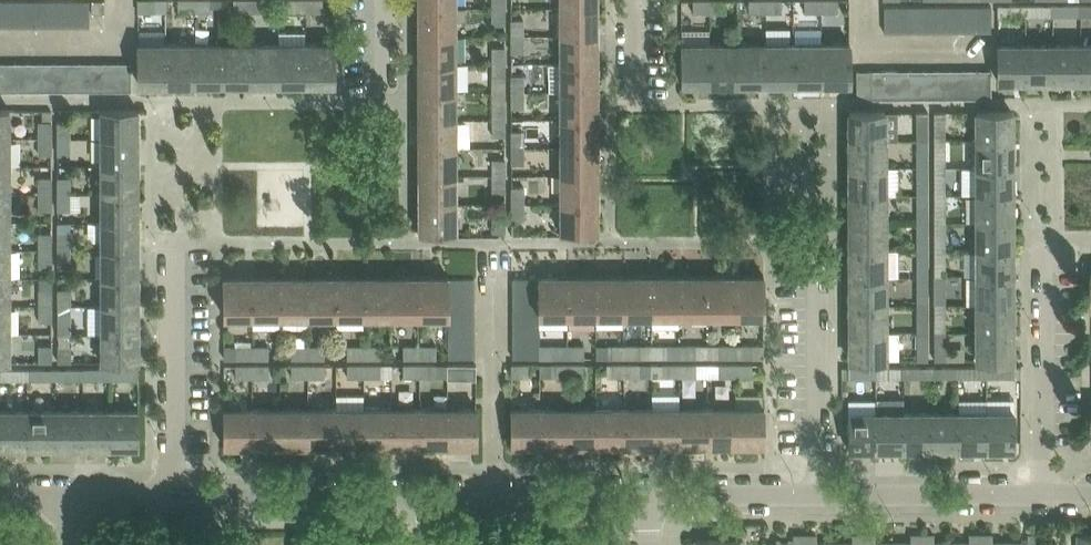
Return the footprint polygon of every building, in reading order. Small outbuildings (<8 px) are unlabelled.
[(0,0),(0,25),(10,25),(10,0),(0,0)] [(23,0),(10,0),(10,25),(23,25),(23,0)] [(23,0),(23,25),(37,25),(37,0),(28,0),(23,0)] [(37,25),(50,25),(50,0),(37,0),(37,25)] [(50,25),(64,25),(64,0),(50,0),(50,25)] [(64,25),(78,25),(77,0),(64,0),(64,25)] [(78,25),(91,25),(91,0),(77,0),(78,25)] [(92,13),(105,13),(105,0),(92,0),(92,13)] [(139,11),(155,11),(155,0),(139,0),(139,11)] [(196,11),(196,0),(179,0),(179,11),(196,11)] [(196,11),(212,11),(212,0),(196,0),(196,11)] [(251,11),(251,0),(234,0),(234,11),(251,11)] [(251,11),(268,11),(268,0),(251,0),(251,11)] [(307,11),(307,0),(290,0),(290,11),(307,11)] [(307,11),(323,11),(323,0),(307,0),(307,11)] [(710,0),(694,0),(694,12),(710,12),(710,0)] [(710,12),(727,12),(727,0),(710,0),(710,12)] [(766,0),(750,0),(750,12),(766,12),(766,0)] [(766,12),(782,11),(782,0),(766,0),(766,12)] [(822,0),(806,0),(806,12),(822,11),(822,0)] [(822,11),(838,11),(838,0),(822,0),(822,11)] [(1010,4),(1010,16),(1026,16),(1026,4),(1010,4)] [(1026,4),(1026,16),(1042,16),(1042,4),(1026,4)] [(1081,4),(1065,4),(1065,16),(1081,16),(1081,4)] [(1081,16),(1090,16),(1090,4),(1081,4),(1081,16)] [(897,31),(897,5),(884,5),(884,31),(897,31)] [(910,5),(897,5),(897,31),(910,31),(910,5)] [(924,5),(910,5),(910,31),(924,31),(924,5)] [(937,5),(924,5),(924,31),(937,31),(937,5)] [(951,5),(937,5),(937,31),(951,31),(951,5)] [(964,5),(951,5),(951,31),(964,31),(964,5)] [(977,5),(964,5),(964,31),(977,31),(977,5)] [(991,5),(977,5),(977,31),(991,31),(991,5)] [(419,7),(419,35),(457,35),(456,20),(466,20),(466,7),(456,7),(419,7)] [(505,7),(492,7),(492,24),(505,24),(505,7)] [(560,7),(560,35),(598,35),(598,7),(560,7)] [(512,19),(512,36),(524,36),(524,20),(524,19),(512,19)] [(766,31),(766,42),(794,42),(794,31),(766,31)] [(682,32),(682,42),(710,42),(710,32),(682,32)] [(419,35),(419,63),(457,63),(457,35),(419,35)] [(560,35),(560,63),(598,63),(598,35),(560,35)] [(524,36),(512,36),(512,52),(524,52),(524,36)] [(168,81),(168,42),(139,42),(139,81),(168,81)] [(196,42),(168,42),(168,81),(196,81),(196,42)] [(224,42),(196,42),(196,81),(224,81),(224,42)] [(251,42),(224,42),(224,81),(251,81),(251,42)] [(279,42),(251,42),(251,81),(279,81),(279,42)] [(307,42),(279,42),(279,81),(307,81),(307,42)] [(335,42),(307,42),(307,81),(336,81),(335,42)] [(710,81),(710,42),(682,42),(682,81),(710,81)] [(738,42),(710,42),(710,81),(738,81),(738,42)] [(766,42),(738,42),(738,81),(766,81),(766,42)] [(794,42),(766,42),(766,81),(794,81),(794,42)] [(822,42),(794,42),(794,81),(822,81),(822,42)] [(850,42),(822,42),(822,81),(851,81),(850,42)] [(998,79),(1026,79),(1026,45),(998,45),(998,79)] [(1026,79),(1054,79),(1054,45),(1026,45),(1026,79)] [(1054,79),(1081,79),(1081,45),(1054,45),(1054,79)] [(1090,79),(1090,45),(1081,45),(1081,79),(1090,79)] [(505,47),(492,47),(492,63),(505,63),(505,47)] [(132,61),(119,61),(119,89),(132,89),(132,61)] [(3,63),(3,91),(16,91),(16,63),(3,63)] [(16,63),(16,91),(29,91),(29,63),(16,63)] [(29,63),(29,91),(42,91),(42,63),(29,63)] [(42,63),(42,91),(55,91),(55,63),(42,63)] [(55,63),(55,91),(68,91),(68,63),(55,63)] [(68,63),(68,91),(80,91),(80,63),(68,63)] [(80,63),(80,91),(93,91),(93,63),(80,63)] [(93,63),(93,91),(106,91),(106,63),(93,63)] [(106,63),(106,91),(119,91),(119,63),(106,63)] [(419,63),(419,91),(457,90),(457,63),(419,63)] [(505,63),(492,63),(493,80),(505,80),(505,63)] [(560,63),(560,91),(598,91),(598,63),(560,63)] [(871,98),(871,69),(857,69),(857,98),(871,98)] [(884,69),(871,69),(871,98),(884,98),(884,69)] [(897,69),(884,69),(884,98),(897,98),(897,69)] [(911,69),(897,69),(897,98),(911,98),(911,69)] [(924,69),(911,69),(911,98),(924,98),(924,69)] [(937,69),(924,69),(924,98),(937,98),(937,69)] [(951,69),(937,69),(937,98),(951,98),(951,69)] [(964,69),(951,69),(951,98),(964,97),(964,69)] [(977,69),(964,69),(964,97),(978,97),(977,69)] [(991,69),(977,69),(978,97),(991,97),(991,69)] [(525,75),(512,75),(512,91),(525,91),(525,75)] [(419,91),(419,118),(457,118),(457,90),(419,91)] [(525,91),(512,91),(512,108),(525,108),(525,91)] [(560,91),(560,119),(598,118),(598,91),(560,91)] [(505,103),(493,103),(493,119),(505,119),(505,103)] [(11,137),(11,109),(0,109),(0,137),(11,137)] [(101,109),(102,137),(139,137),(139,109),(101,109)] [(850,111),(850,139),(885,139),(885,111),(850,111)] [(928,111),(917,111),(917,128),(928,128),(928,111)] [(946,111),(935,111),(935,128),(946,128),(946,111)] [(977,111),(977,139),(1012,139),(1012,111),(977,111)] [(419,118),(419,146),(457,146),(457,118),(419,118)] [(560,119),(560,146),(598,146),(598,118),(560,119)] [(505,119),(493,119),(493,136),(505,136),(505,119)] [(40,121),(40,137),(53,137),(53,121),(40,121)] [(71,121),(58,121),(58,138),(71,138),(71,121)] [(525,131),(512,131),(512,146),(525,146),(525,139),(525,131)] [(11,165),(11,137),(0,137),(0,165),(11,165)] [(53,137),(40,137),(40,154),(53,154),(53,137)] [(102,137),(102,165),(139,165),(139,137),(102,137)] [(71,138),(58,138),(58,154),(71,154),(71,138)] [(850,139),(850,167),(885,167),(885,139),(850,139)] [(977,139),(977,166),(1012,166),(1012,139),(977,139)] [(419,146),(419,174),(457,174),(457,146),(419,146)] [(525,146),(512,146),(512,164),(525,164),(525,146)] [(560,146),(560,174),(598,174),(598,146),(560,146)] [(917,150),(917,167),(928,167),(928,150),(917,150)] [(935,150),(935,166),(947,166),(947,150),(935,150)] [(506,159),(493,159),(493,176),(506,175),(506,159)] [(11,193),(11,165),(0,165),(0,193),(11,193)] [(102,165),(102,193),(139,193),(139,165),(102,165)] [(935,166),(935,184),(947,184),(947,166),(935,166)] [(977,166),(977,194),(1012,194),(1012,166),(977,166)] [(885,167),(851,167),(851,194),(885,194),(899,194),(899,167),(885,167)] [(917,167),(917,184),(928,184),(928,167),(917,167)] [(419,174),(419,202),(457,202),(457,174),(419,174)] [(560,174),(560,202),(598,202),(598,174),(560,174)] [(493,176),(493,192),(506,192),(506,175),(493,176)] [(52,177),(39,177),(39,194),(52,194),(52,177)] [(71,177),(58,177),(58,194),(71,194),(71,177)] [(512,187),(512,203),(524,203),(524,187),(512,187)] [(11,221),(11,193),(0,193),(0,221),(11,221)] [(102,193),(102,221),(139,221),(139,193),(102,193)] [(52,194),(39,194),(39,210),(52,210),(52,194)] [(71,194),(58,194),(58,210),(71,210),(71,194)] [(851,194),(851,222),(885,221),(885,194),(851,194)] [(977,194),(977,221),(1012,221),(1012,194),(977,194)] [(457,202),(419,202),(419,230),(457,230),(457,202)] [(598,202),(560,202),(560,230),(598,230),(598,202)] [(512,203),(512,220),(525,220),(524,203),(512,203)] [(917,205),(917,221),(928,221),(928,205),(917,205)] [(935,205),(935,221),(947,221),(947,205),(935,205)] [(506,214),(493,214),(493,232),(506,232),(506,214)] [(11,249),(11,221),(0,221),(0,249),(11,249)] [(102,221),(102,249),(140,249),(139,221),(102,221)] [(851,222),(851,249),(886,249),(885,221),(851,222)] [(917,221),(917,240),(928,240),(928,221),(917,221)] [(935,221),(935,240),(947,240),(947,221),(935,221)] [(977,221),(977,249),(1012,249),(1012,221),(977,221)] [(52,233),(39,233),(40,249),(52,249),(52,233)] [(71,233),(58,233),(58,249),(71,249),(71,233)] [(11,277),(11,249),(0,249),(0,277),(11,277)] [(52,249),(40,249),(40,266),(52,266),(52,249)] [(71,249),(58,249),(58,266),(71,266),(71,249)] [(102,249),(102,277),(140,277),(140,249),(102,249)] [(886,249),(851,249),(851,276),(886,276),(899,276),(899,249),(886,249)] [(977,249),(978,276),(1013,276),(1012,249),(977,249)] [(917,259),(917,276),(928,276),(928,259),(917,259)] [(935,259),(935,276),(947,276),(947,259),(935,259)] [(336,314),(364,313),(364,274),(336,275),(336,314)] [(364,313),(392,313),(392,274),(364,274),(364,313)] [(392,313),(420,313),(419,274),(392,274),(392,313)] [(448,290),(448,276),(448,274),(419,274),(420,313),(448,313),(448,303),(448,290)] [(624,274),(596,275),(596,313),(596,327),(624,327),(624,313),(624,274)] [(624,274),(624,313),(652,313),(652,274),(624,274)] [(680,274),(652,274),(652,313),(652,327),(680,327),(680,321),(680,274)] [(708,274),(680,274),(680,321),(691,321),(691,313),(708,313),(708,274)] [(708,274),(708,313),(736,313),(736,274),(708,274)] [(736,274),(736,313),(764,313),(764,274),(736,274)] [(224,314),(252,314),(252,275),(224,275),(224,314)] [(252,314),(280,314),(280,275),(252,275),(252,314)] [(280,314),(308,314),(308,275),(280,275),(280,314)] [(308,314),(336,314),(336,275),(308,275),(308,314)] [(539,290),(539,303),(539,314),(568,313),(568,275),(539,275),(539,277),(539,290)] [(568,275),(568,313),(596,313),(596,275),(568,275)] [(448,276),(448,290),(474,289),(474,276),(448,276)] [(851,276),(851,304),(886,304),(886,276),(851,276)] [(917,276),(917,294),(928,294),(928,276),(917,276)] [(935,276),(935,294),(947,294),(947,276),(935,276)] [(978,277),(966,278),(966,304),(978,304),(1013,304),(1013,276),(978,276),(978,277)] [(11,305),(11,277),(0,277),(0,305),(11,305)] [(102,277),(102,305),(140,305),(140,277),(102,277)] [(512,277),(513,290),(539,290),(539,277),(512,277)] [(41,288),(41,305),(53,305),(53,288),(41,288)] [(58,289),(58,304),(71,304),(71,288),(58,289)] [(448,290),(448,303),(474,303),(474,289),(448,290)] [(513,290),(513,303),(539,303),(539,290),(513,290)] [(448,303),(448,313),(448,316),(474,316),(474,303),(448,303)] [(513,303),(513,317),(539,317),(539,314),(539,303),(513,303)] [(58,304),(58,321),(71,321),(71,304),(58,304)] [(851,304),(851,331),(886,331),(886,304),(851,304)] [(917,304),(917,332),(928,332),(928,304),(917,304)] [(978,304),(978,331),(1013,331),(1013,304),(978,304)] [(11,333),(11,305),(0,305),(0,333),(11,333)] [(52,305),(40,305),(40,321),(52,321),(52,305)] [(102,305),(102,333),(140,333),(140,305),(102,305)] [(935,314),(935,332),(947,331),(947,314),(935,314)] [(448,316),(448,330),(474,330),(474,316),(448,316)] [(513,317),(513,330),(539,330),(539,317),(513,317)] [(448,330),(448,343),(475,343),(474,330),(448,330)] [(513,330),(513,344),(539,344),(539,330),(513,330)] [(886,331),(851,331),(851,359),(873,359),(886,359),(899,359),(899,331),(886,331)] [(935,332),(935,348),(947,348),(947,331),(935,332)] [(1013,331),(978,331),(978,359),(1013,359),(1013,331)] [(917,346),(917,348),(928,348),(928,332),(917,332),(917,346)] [(0,333),(0,361),(12,361),(11,333),(0,333)] [(140,333),(102,333),(102,361),(140,361),(140,333)] [(475,343),(448,343),(448,356),(475,356),(475,343)] [(38,344),(38,361),(52,361),(52,344),(38,344)] [(57,344),(57,361),(71,361),(71,344),(57,344)] [(348,357),(364,357),(364,344),(348,344),(348,357)] [(364,344),(364,357),(381,357),(381,344),(364,344)] [(403,356),(420,356),(420,344),(403,344),(403,356)] [(420,344),(420,356),(436,356),(436,344),(420,344)] [(539,344),(513,344),(513,357),(539,357),(539,344)] [(719,356),(736,356),(736,344),(719,344),(719,356)] [(736,344),(736,356),(764,357),(764,344),(736,344)] [(236,357),(252,357),(252,345),(236,345),(236,357)] [(252,345),(252,357),(269,357),(269,345),(252,345)] [(292,357),(308,357),(308,345),(292,345),(292,357)] [(308,345),(308,357),(325,357),(325,345),(308,345)] [(568,345),(552,345),(552,357),(568,357),(568,345)] [(568,357),(585,358),(585,345),(568,345),(568,357)] [(608,357),(624,357),(624,345),(608,345),(608,357)] [(624,345),(624,357),(641,357),(641,345),(624,345)] [(664,357),(680,357),(680,345),(664,345),(664,357)] [(680,345),(680,357),(697,357),(697,345),(680,345)] [(448,378),(477,378),(477,364),(448,363),(448,378)] [(512,364),(512,376),(529,376),(529,363),(512,364)] [(551,376),(568,376),(568,363),(551,363),(551,376)] [(568,363),(568,376),(584,376),(584,363),(568,363)] [(607,375),(624,375),(624,363),(607,363),(607,375)] [(624,363),(624,375),(640,375),(640,363),(624,363)] [(663,375),(680,375),(680,363),(663,363),(663,375)] [(680,363),(680,375),(696,375),(696,363),(680,363)] [(253,376),(253,364),(236,364),(236,376),(253,376)] [(269,364),(253,364),(253,376),(269,376),(269,364)] [(308,376),(308,364),(292,364),(292,376),(308,376)] [(325,364),(308,364),(308,376),(325,376),(325,364)] [(364,376),(364,364),(348,364),(348,376),(364,376)] [(381,364),(364,364),(364,376),(381,375),(381,364)] [(420,375),(420,364),(404,364),(404,375),(420,375)] [(437,364),(420,364),(420,375),(437,375),(437,364)] [(719,364),(719,376),(736,376),(736,364),(719,364)] [(736,364),(736,376),(752,376),(752,364),(736,364)] [(997,366),(997,376),(1015,376),(1015,365),(997,366)] [(849,366),(849,377),(865,377),(865,366),(849,366)] [(904,366),(887,366),(887,377),(904,377),(904,366)] [(922,366),(904,366),(904,377),(922,377),(922,366)] [(959,366),(942,366),(942,377),(959,377),(959,366)] [(977,366),(959,366),(959,377),(977,377),(977,366)] [(9,379),(29,379),(29,368),(9,368),(9,379)] [(29,368),(29,379),(45,379),(45,368),(29,368)] [(64,379),(84,379),(84,368),(64,368),(64,379)] [(84,368),(84,379),(100,379),(100,368),(84,368)] [(122,378),(139,378),(139,368),(122,368),(122,378)] [(680,405),(652,406),(652,444),(680,444),(680,405)] [(708,405),(680,405),(680,444),(708,443),(708,405)] [(736,405),(708,405),(708,443),(736,443),(736,405)] [(765,405),(736,405),(736,443),(765,443),(765,405)] [(420,406),(392,407),(393,444),(420,444),(420,406)] [(448,406),(420,406),(420,444),(448,444),(448,406)] [(477,406),(448,406),(448,444),(477,444),(477,406)] [(540,444),(540,406),(512,406),(512,444),(540,444)] [(568,406),(540,406),(540,444),(568,444),(568,406)] [(596,406),(568,406),(568,444),(596,444),(596,406)] [(624,406),(596,406),(596,444),(624,444),(624,406)] [(652,406),(624,406),(624,444),(652,444),(652,406)] [(253,444),(253,407),(224,407),(224,444),(253,444)] [(281,407),(253,407),(253,444),(281,444),(281,407)] [(309,407),(281,407),(281,444),(309,444),(309,407)] [(337,407),(309,407),(309,444),(337,444),(337,407)] [(364,407),(337,407),(337,444),(365,444),(364,407)] [(392,407),(364,407),(365,444),(393,444),(392,407)] [(29,410),(1,410),(1,445),(29,445),(29,410)] [(56,410),(29,410),(29,445),(56,445),(56,410)] [(84,410),(56,410),(56,445),(84,445),(84,410)] [(111,410),(84,410),(84,445),(111,445),(111,410)] [(139,410),(111,410),(111,445),(139,445),(139,410)] [(877,447),(877,412),(849,412),(849,447),(877,447)] [(905,412),(877,412),(877,447),(905,447),(905,412)] [(932,412),(905,412),(905,447),(932,447),(932,412)] [(959,412),(932,412),(932,447),(960,447),(959,412)] [(987,412),(959,412),(960,447),(987,447),(987,412)] [(1015,412),(987,412),(987,447),(1015,447),(1015,412)] [(820,542),(820,533),(806,534),(806,544),(835,544),(835,542),(820,542)] [(835,542),(835,544),(865,544),(865,533),(855,533),(855,542),(835,542)] [(878,542),(878,533),(865,533),(865,544),(894,544),(894,542),(878,542)] [(894,542),(894,544),(923,544),(923,533),(913,533),(913,542),(894,542)] [(936,542),(936,533),(923,533),(923,544),(952,544),(952,542),(936,542)] [(952,542),(952,544),(982,544),(982,533),(971,533),(971,541),(952,542)] [(994,541),(994,533),(982,533),(982,544),(1011,544),(1011,541),(994,541)] [(1041,541),(1041,533),(1029,533),(1029,541),(1011,541),(1011,544),(1041,544),(1041,541)] [(1078,544),(1090,544),(1090,533),(1078,533),(1078,544)] [(776,544),(806,544),(806,534),(797,534),(797,542),(776,542),(776,544)]
